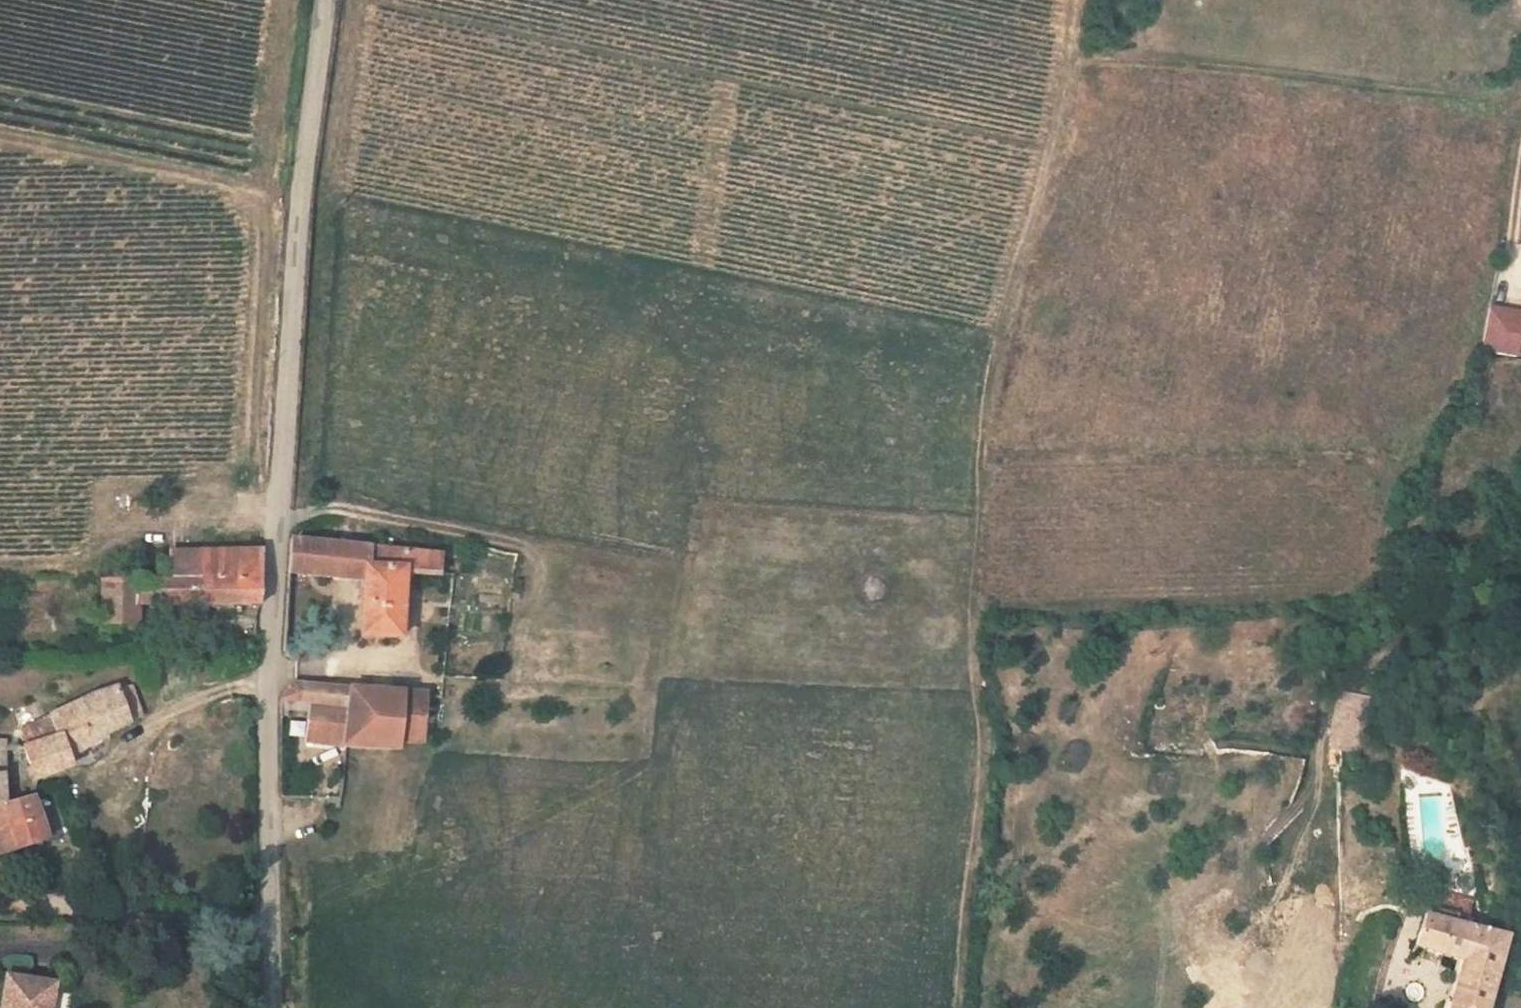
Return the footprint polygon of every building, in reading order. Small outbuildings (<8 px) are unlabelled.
[(1509,334),(1490,331),(1484,364),(1501,367),(1499,380),(1519,383),(1520,371),(1520,347),(1507,345),(1509,334)] [(1509,334),(1507,345),(1520,347),(1520,336),(1509,334)] [(1501,367),(1484,364),(1481,377),(1499,380),(1501,367)] [(442,598),(445,578),(437,577),(420,573),(301,562),(298,593),(370,599),(367,656),(408,660),(413,596),(442,598)] [(142,574),(141,596),(178,597),(178,575),(142,574)] [(269,576),(178,575),(178,597),(141,596),(119,596),(116,624),(105,625),(105,644),(149,646),(151,620),(207,627),(267,628),(269,576)] [(145,736),(137,709),(135,703),(94,713),(49,733),(56,752),(22,765),(36,800),(75,792),(72,781),(115,758),(113,756),(114,750),(147,742),(145,736)] [(148,705),(137,709),(145,736),(156,732),(148,705)] [(308,769),(349,773),(403,779),(405,765),(431,768),(436,719),(311,709),(294,734),(287,734),(285,746),(309,747),(308,769)] [(0,849),(0,851),(7,874),(51,861),(37,817),(6,826),(12,845),(0,849)] [(343,836),(344,826),(343,826),(330,824),(329,835),(343,836)] [(12,845),(6,826),(0,827),(0,849),(12,845)] [(1439,915),(1435,932),(1469,940),(1472,924),(1439,915)] [(1508,959),(1473,951),(1475,942),(1469,940),(1435,932),(1428,930),(1416,969),(1466,979),(1459,1007),(1496,1007),(1508,959)] [(74,1001),(32,991),(28,1007),(72,1007),(74,1001)]
